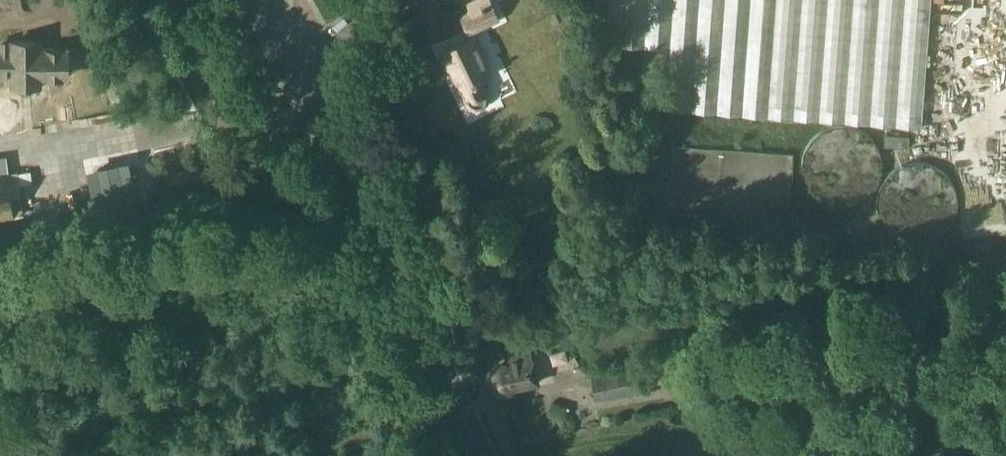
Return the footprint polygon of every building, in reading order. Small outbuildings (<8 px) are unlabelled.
[(474,28),(488,21),(500,15),(492,0),(475,0),(473,1),(476,8),(467,13),(466,13),(467,14),(474,28)] [(577,4),(575,0),(561,0),(560,1),(566,11),(577,4)] [(927,0),(592,0),(591,21),(617,23),(615,48),(666,51),(662,110),(917,128),(927,0)] [(448,51),(468,97),(471,102),(474,106),(479,109),(484,108),(488,104),(490,99),(489,94),(487,89),(483,80),(492,76),(476,39),(448,51)] [(0,52),(0,74),(2,74),(2,62),(14,62),(14,67),(48,66),(48,76),(63,76),(63,49),(34,49),(34,40),(12,40),(12,46),(10,46),(10,44),(0,44),(1,52),(0,52)] [(861,202),(872,193),(880,182),(883,169),(882,156),(877,145),(869,136),(858,129),(846,127),(833,128),(822,133),(813,141),(806,152),(804,164),(805,178),(812,190),(822,199),(834,205),(848,205),(861,202)] [(938,237),(948,229),(955,218),(958,205),(957,192),(952,181),(943,172),(932,165),(920,163),(907,165),(896,171),(887,180),(882,191),(880,204),(883,217),(889,228),(900,236),(912,241),(925,241),(938,237)] [(14,217),(8,172),(0,173),(0,219),(14,217)] [(491,381),(491,383),(492,384),(493,385),(494,387),(495,388),(496,389),(498,390),(499,391),(501,391),(502,392),(504,392),(513,387),(537,382),(533,360),(532,360),(531,352),(509,356),(511,364),(508,365),(507,365),(506,365),(504,365),(503,365),(501,365),(500,366),(498,366),(497,367),(496,368),(495,369),(494,370),(493,371),(492,372),(492,374),(491,375),(491,377),(491,378),(491,380),(491,381)] [(597,400),(643,391),(638,366),(592,375),(597,400)]
